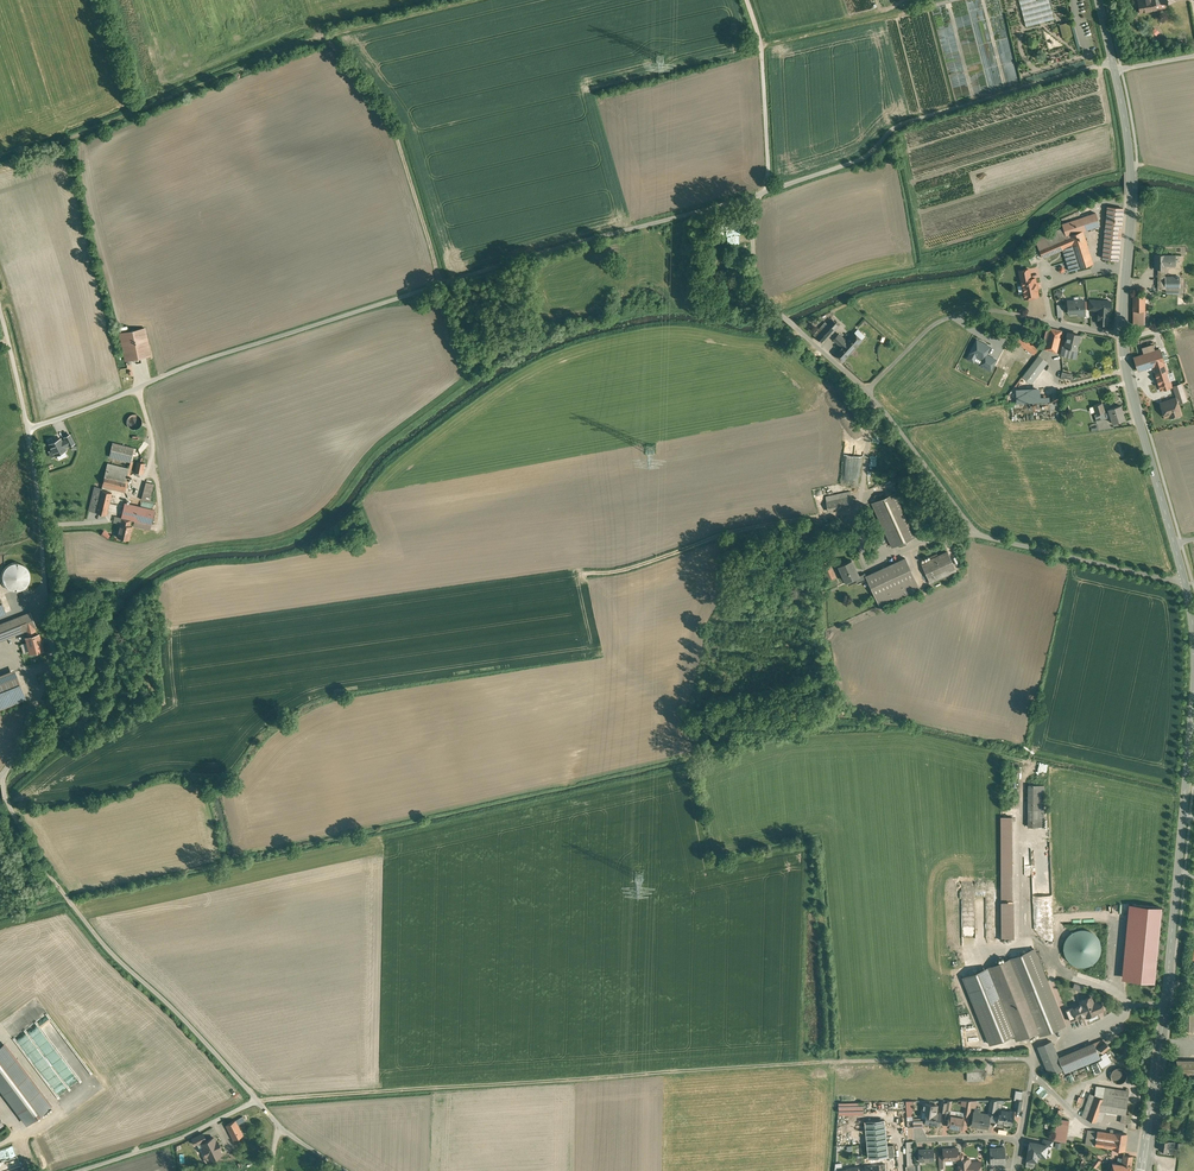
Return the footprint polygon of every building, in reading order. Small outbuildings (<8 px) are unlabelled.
[(1026,26),(1054,19),(1049,0),(1019,0),(1026,26)] [(1139,13),(1157,10),(1157,9),(1165,7),(1164,3),(1183,0),(1137,0),(1139,13)] [(1123,208),(1108,207),(1105,237),(1120,238),(1123,208)] [(1096,213),(1062,224),(1063,227),(1050,233),(1046,238),(1048,244),(1038,248),(1042,258),(1063,249),(1069,271),(1093,263),(1082,231),(1100,225),(1096,213)] [(1120,238),(1105,237),(1103,258),(1118,260),(1120,238)] [(1165,254),(1155,254),(1155,263),(1154,263),(1154,268),(1155,268),(1155,269),(1158,269),(1165,269),(1165,265),(1175,265),(1175,255),(1165,255),(1165,254)] [(1028,269),(1020,271),(1022,280),(1030,279),(1028,269)] [(1179,277),(1165,277),(1165,281),(1165,287),(1166,287),(1179,287),(1179,277)] [(1022,280),(1021,281),(1024,298),(1038,295),(1035,278),(1030,279),(1022,280)] [(617,291),(605,289),(603,296),(616,298),(617,291)] [(616,298),(603,296),(601,305),(613,307),(616,298)] [(1145,296),(1133,296),(1133,311),(1145,311),(1145,296)] [(1084,300),(1068,301),(1068,312),(1078,312),(1078,315),(1084,315),(1085,315),(1084,309),(1084,300)] [(1098,300),(1089,300),(1088,308),(1089,308),(1097,308),(1098,300)] [(1111,301),(1098,300),(1097,308),(1098,309),(1097,323),(1108,324),(1109,311),(1110,311),(1111,301)] [(1145,311),(1133,311),(1133,324),(1143,324),(1145,324),(1145,311)] [(827,324),(816,337),(823,343),(834,330),(827,324)] [(144,328),(120,333),(126,360),(150,355),(144,328)] [(1062,331),(1049,328),(1044,349),(1057,353),(1061,336),(1062,336),(1063,335),(1062,334),(1061,334),(1062,331)] [(1080,335),(1068,332),(1064,346),(1070,347),(1069,349),(1071,349),(1071,348),(1076,349),(1080,335)] [(854,333),(846,341),(839,334),(834,339),(842,347),(835,354),(843,361),(850,352),(862,340),(854,333)] [(1042,350),(1018,333),(1013,340),(1037,356),(1039,355),(1042,350)] [(995,349),(972,338),(966,350),(989,362),(995,349)] [(1152,344),(1141,347),(1143,353),(1153,350),(1152,344)] [(1076,349),(1071,348),(1071,349),(1069,349),(1070,347),(1064,346),(1062,347),(1062,350),(1063,351),(1067,352),(1068,351),(1070,353),(1077,354),(1078,350),(1077,349),(1076,349)] [(1149,352),(1133,357),(1138,370),(1153,366),(1150,356),(1149,352)] [(1172,387),(1161,353),(1150,356),(1153,366),(1161,390),(1172,387)] [(1037,356),(1022,376),(1031,383),(1047,362),(1039,355),(1037,356)] [(1004,372),(995,368),(989,382),(998,386),(1004,372)] [(1181,384),(1173,386),(1177,398),(1175,398),(1177,403),(1186,400),(1181,384)] [(1175,398),(1160,403),(1164,414),(1169,413),(1169,415),(1180,412),(1177,403),(1175,398)] [(1061,412),(1068,411),(1068,403),(1060,404),(1061,412)] [(1102,403),(1093,405),(1096,414),(1104,411),(1102,403)] [(1120,405),(1108,409),(1109,411),(1106,412),(1107,417),(1111,416),(1113,423),(1125,419),(1120,405)] [(1096,414),(1094,414),(1096,421),(1107,418),(1106,412),(1105,411),(1104,411),(1096,414)] [(141,424),(142,421),(141,419),(140,416),(137,415),(134,414),(131,415),(129,416),(127,419),(127,422),(127,425),(129,427),(132,429),(135,429),(137,429),(140,427),(141,424)] [(65,437),(66,439),(69,445),(74,443),(70,434),(65,437)] [(62,441),(60,438),(49,444),(52,450),(49,452),(51,457),(66,449),(64,447),(69,445),(66,439),(62,441)] [(873,458),(878,458),(879,442),(875,442),(875,445),(871,445),(869,462),(873,462),(873,458)] [(134,448),(113,443),(109,457),(131,462),(134,448)] [(857,486),(861,457),(845,455),(841,484),(857,486)] [(144,463),(137,462),(135,472),(142,474),(144,463)] [(129,469),(108,463),(105,475),(126,480),(129,469)] [(868,481),(871,481),(871,485),(876,485),(875,472),(870,472),(870,477),(868,477),(868,481)] [(126,480),(105,475),(102,485),(124,490),(126,480)] [(111,493),(101,490),(102,488),(95,487),(89,510),(106,515),(111,493)] [(897,491),(872,503),(892,547),(917,535),(897,491)] [(852,496),(826,502),(828,511),(853,506),(852,496)] [(149,508),(125,503),(122,517),(131,520),(146,523),(149,508)] [(131,520),(122,518),(121,524),(130,526),(131,520)] [(121,524),(120,524),(117,537),(129,540),(132,526),(130,526),(121,524)] [(99,534),(105,539),(109,535),(102,530),(99,534)] [(149,536),(140,541),(142,544),(151,539),(149,536)] [(947,552),(922,563),(930,582),(956,570),(947,552)] [(878,570),(872,573),(871,573),(866,576),(865,573),(867,579),(880,607),(919,589),(905,558),(900,560),(899,560),(899,561),(894,563),(889,565),(889,566),(884,568),(883,568),(878,570)] [(14,594),(31,578),(14,559),(0,572),(0,579),(14,594)] [(828,560),(819,564),(827,581),(836,577),(828,560)] [(851,560),(839,566),(846,581),(847,581),(846,580),(858,574),(851,560)] [(859,576),(858,574),(846,580),(847,581),(846,581),(848,585),(856,581),(857,583),(867,579),(865,573),(859,576)] [(0,624),(0,641),(27,630),(34,627),(36,626),(30,612),(0,624)] [(34,627),(27,630),(29,637),(36,635),(34,627)] [(29,637),(27,638),(31,652),(42,649),(39,639),(38,635),(38,634),(36,635),(29,637)] [(11,649),(0,652),(11,690),(22,687),(11,649)] [(1044,785),(1028,785),(1028,827),(1043,827),(1044,785)] [(1001,816),(1001,898),(1013,898),(1012,816),(1001,816)] [(1013,902),(1001,902),(1001,938),(1014,938),(1013,902)] [(1093,963),(1097,959),(1100,954),(1101,949),(1100,943),(1098,938),(1094,933),(1089,930),(1084,929),(1078,930),(1073,932),(1069,936),(1066,941),(1064,946),(1065,952),(1067,957),(1071,962),(1076,964),(1082,966),(1087,965),(1093,963)] [(1035,949),(1009,959),(1022,992),(1041,984),(1048,982),(1035,949)] [(1009,959),(1000,962),(1029,1035),(1038,1031),(1022,992),(1009,959)] [(1029,1035),(1000,962),(987,967),(1013,1033),(1016,1040),(1029,1035)] [(1013,1033),(987,967),(963,977),(989,1043),(1013,1033)] [(1065,1026),(1048,982),(1041,984),(1059,1028),(1065,1026)] [(1041,984),(1022,992),(1038,1031),(1040,1036),(1059,1028),(1041,984)] [(1094,1003),(1091,997),(1080,1001),(1081,1004),(1086,1015),(1086,1017),(1097,1012),(1104,1009),(1102,1005),(1102,1004),(1102,1002),(1101,1002),(1100,1000),(1094,1003)] [(1081,1004),(1066,1010),(1070,1021),(1086,1015),(1081,1004)] [(1184,1007),(1183,1031),(1193,1031),(1193,1007),(1184,1007)] [(5,1040),(0,1044),(0,1093),(21,1124),(49,1106),(5,1040)] [(1058,1058),(1051,1041),(1038,1047),(1049,1075),(1063,1069),(1058,1058)] [(1105,1041),(1099,1047),(1103,1052),(1109,1046),(1105,1041)] [(1087,1046),(1058,1058),(1063,1069),(1091,1057),(1087,1046)] [(1100,1067),(1111,1062),(1106,1051),(1099,1055),(1101,1059),(1097,1060),(1100,1067)] [(1177,1061),(1176,1075),(1193,1076),(1193,1061),(1177,1061)] [(1094,1073),(1100,1071),(1097,1063),(1091,1065),(1094,1073)] [(985,1081),(984,1067),(966,1067),(966,1081),(985,1081)] [(1126,1078),(1127,1075),(1126,1072),(1124,1069),(1122,1068),(1119,1067),(1116,1068),(1113,1070),(1112,1072),(1111,1075),(1112,1078),(1113,1081),(1116,1083),(1119,1083),(1122,1083),(1125,1081),(1126,1078)] [(1129,1091),(1105,1087),(1104,1095),(1128,1099),(1129,1091)] [(1103,1098),(1090,1093),(1082,1117),(1096,1122),(1100,1110),(1105,1098),(1103,1098)] [(1128,1099),(1104,1095),(1103,1098),(1105,1098),(1100,1110),(1122,1114),(1125,1114),(1128,1099)] [(837,1114),(863,1113),(863,1102),(837,1102),(837,1114)] [(937,1106),(925,1104),(924,1104),(923,1110),(927,1111),(926,1118),(925,1123),(939,1125),(941,1113),(936,1112),(937,1106)] [(913,1108),(896,1110),(897,1117),(913,1116),(913,1108)] [(1014,1112),(996,1108),(995,1114),(995,1115),(995,1116),(998,1116),(997,1122),(1003,1123),(1012,1125),(1014,1112)] [(893,1110),(883,1111),(884,1118),(893,1118),(893,1110)] [(975,1112),(974,1112),(972,1125),(988,1128),(989,1120),(990,1115),(989,1115),(980,1113),(975,1112)] [(950,1114),(949,1120),(948,1127),(948,1126),(956,1128),(962,1129),(964,1117),(950,1114)] [(1125,1114),(1122,1114),(1121,1123),(1128,1124),(1130,1115),(1125,1114)] [(926,1118),(913,1119),(913,1127),(925,1127),(925,1123),(926,1118)] [(235,1120),(226,1125),(234,1140),(243,1135),(237,1124),(235,1120)] [(884,1120),(866,1121),(869,1158),(870,1158),(877,1157),(887,1156),(895,1156),(894,1148),(887,1148),(884,1120)] [(1069,1124),(1057,1122),(1054,1140),(1066,1142),(1069,1124)] [(1110,1133),(1091,1130),(1089,1144),(1110,1147),(1110,1149),(1113,1149),(1124,1151),(1127,1134),(1115,1132),(1116,1130),(1111,1129),(1110,1133)] [(203,1133),(192,1139),(195,1144),(205,1139),(203,1133)] [(214,1137),(201,1143),(204,1148),(203,1149),(206,1155),(204,1156),(206,1161),(222,1154),(219,1149),(221,1148),(218,1141),(216,1142),(214,1137)] [(1175,1142),(1160,1140),(1159,1150),(1173,1152),(1175,1142)] [(1042,1144),(1030,1142),(1027,1159),(1033,1160),(1034,1154),(1045,1156),(1047,1145),(1042,1144)] [(13,1145),(0,1149),(0,1170),(5,1170),(20,1167),(13,1145)] [(957,1148),(949,1149),(949,1148),(944,1149),(944,1155),(944,1160),(958,1160),(958,1154),(958,1148),(957,1148)] [(934,1149),(926,1149),(926,1150),(919,1150),(919,1161),(924,1161),(934,1160),(934,1161),(934,1149)] [(970,1162),(970,1159),(969,1159),(968,1158),(965,1159),(964,1160),(963,1160),(963,1154),(958,1154),(958,1160),(958,1170),(981,1170),(980,1161),(970,1162)] [(1121,1165),(1117,1164),(1117,1163),(1112,1162),(1111,1170),(1130,1170),(1133,1156),(1124,1155),(1122,1164),(1121,1165)] [(877,1157),(870,1158),(870,1165),(878,1165),(877,1157)]
